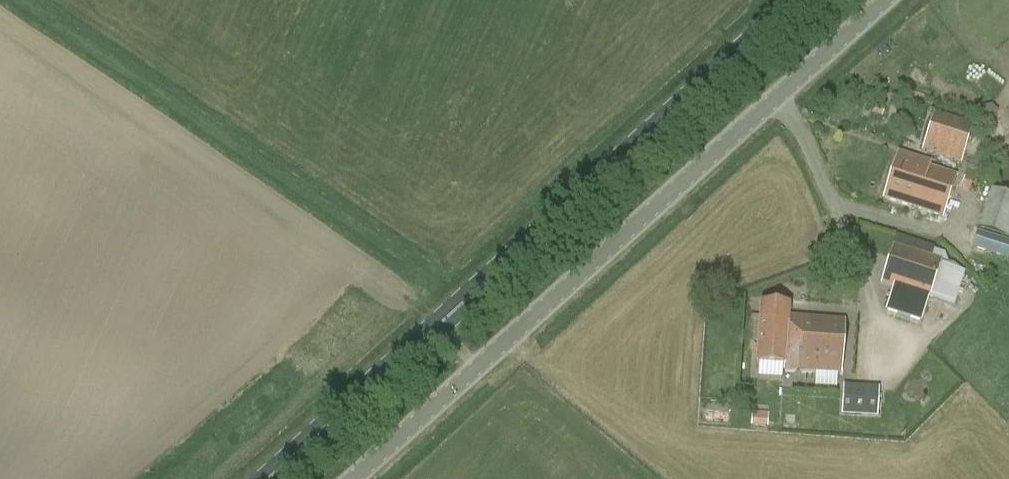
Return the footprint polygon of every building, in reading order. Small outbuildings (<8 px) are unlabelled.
[(935,113),(922,152),(962,165),(974,126),(935,113)] [(932,163),(899,153),(884,199),(944,218),(957,178),(930,169),(932,163)] [(1008,258),(1008,196),(990,190),(973,247),(1008,258)] [(948,262),(945,252),(934,249),(931,257),(893,244),(880,284),(893,288),(885,310),(921,322),(928,300),(953,308),(965,272),(953,264),(948,262)] [(787,371),(796,372),(799,318),(789,317),(790,306),(761,304),(757,364),(787,366),(787,371)] [(799,318),(796,372),(841,375),(845,321),(799,318)] [(843,385),(841,411),(878,414),(880,388),(843,385)] [(751,427),(768,428),(769,406),(752,405),(751,427)]
